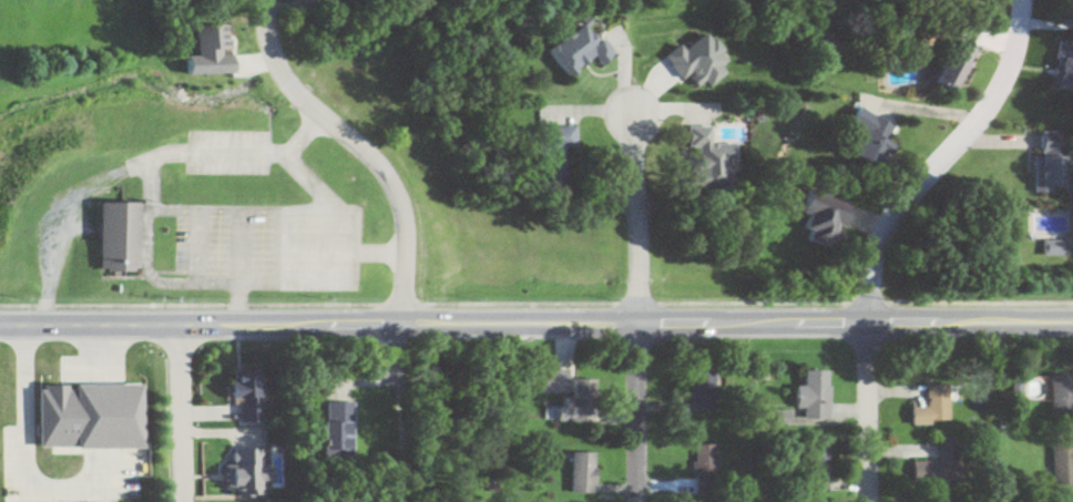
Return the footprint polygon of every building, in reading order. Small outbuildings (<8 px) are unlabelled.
[(602,65),(614,55),(588,20),(549,48),(569,76),(596,56),(602,65)] [(954,88),(978,49),(960,39),(937,77),(954,88)] [(1059,39),(1052,88),(1072,91),(1072,41),(1059,39)] [(900,128),(862,107),(851,126),(863,134),(850,156),(875,171),(900,128)] [(539,125),(541,183),(564,182),(564,149),(578,149),(578,125),(539,125)] [(690,126),(690,147),(699,147),(699,179),(738,178),(738,143),(714,143),(713,126),(690,126)] [(1039,191),(1068,191),(1069,131),(1040,131),(1039,191)] [(800,213),(808,215),(801,238),(835,248),(849,201),(807,189),(800,213)] [(99,199),(139,199),(139,266),(133,266),(133,269),(105,269),(105,266),(99,267),(99,199)] [(1044,253),(1064,253),(1064,240),(1044,240),(1044,253)] [(691,411),(715,411),(715,370),(691,370),(691,411)] [(829,370),(804,370),(804,386),(796,386),(796,408),(829,408),(829,370)] [(232,404),(239,404),(239,422),(260,422),(260,371),(232,371),(232,404)] [(539,371),(540,393),(566,393),(567,407),(586,407),(586,371),(539,371)] [(1051,374),(1051,415),(1072,415),(1072,374),(1051,374)] [(145,448),(104,448),(80,448),(80,442),(40,442),(40,388),(45,388),(45,383),(69,383),(70,388),(79,388),(79,382),(102,382),(144,382),(145,448)] [(949,423),(949,383),(926,383),(926,406),(911,406),(911,423),(949,423)] [(353,402),(327,402),(327,453),(353,453),(353,402)] [(960,440),(940,441),(941,460),(911,461),(912,483),(961,481),(960,440)] [(826,442),(806,443),(809,494),(829,492),(826,442)] [(693,492),(715,492),(715,444),(693,444),(693,492)] [(1052,485),(1072,485),(1072,444),(1052,444),(1052,485)] [(261,464),(261,449),(228,448),(228,495),(262,495),(262,484),(271,484),(271,464),(261,464)] [(595,494),(595,452),(571,452),(571,494),(595,494)]
